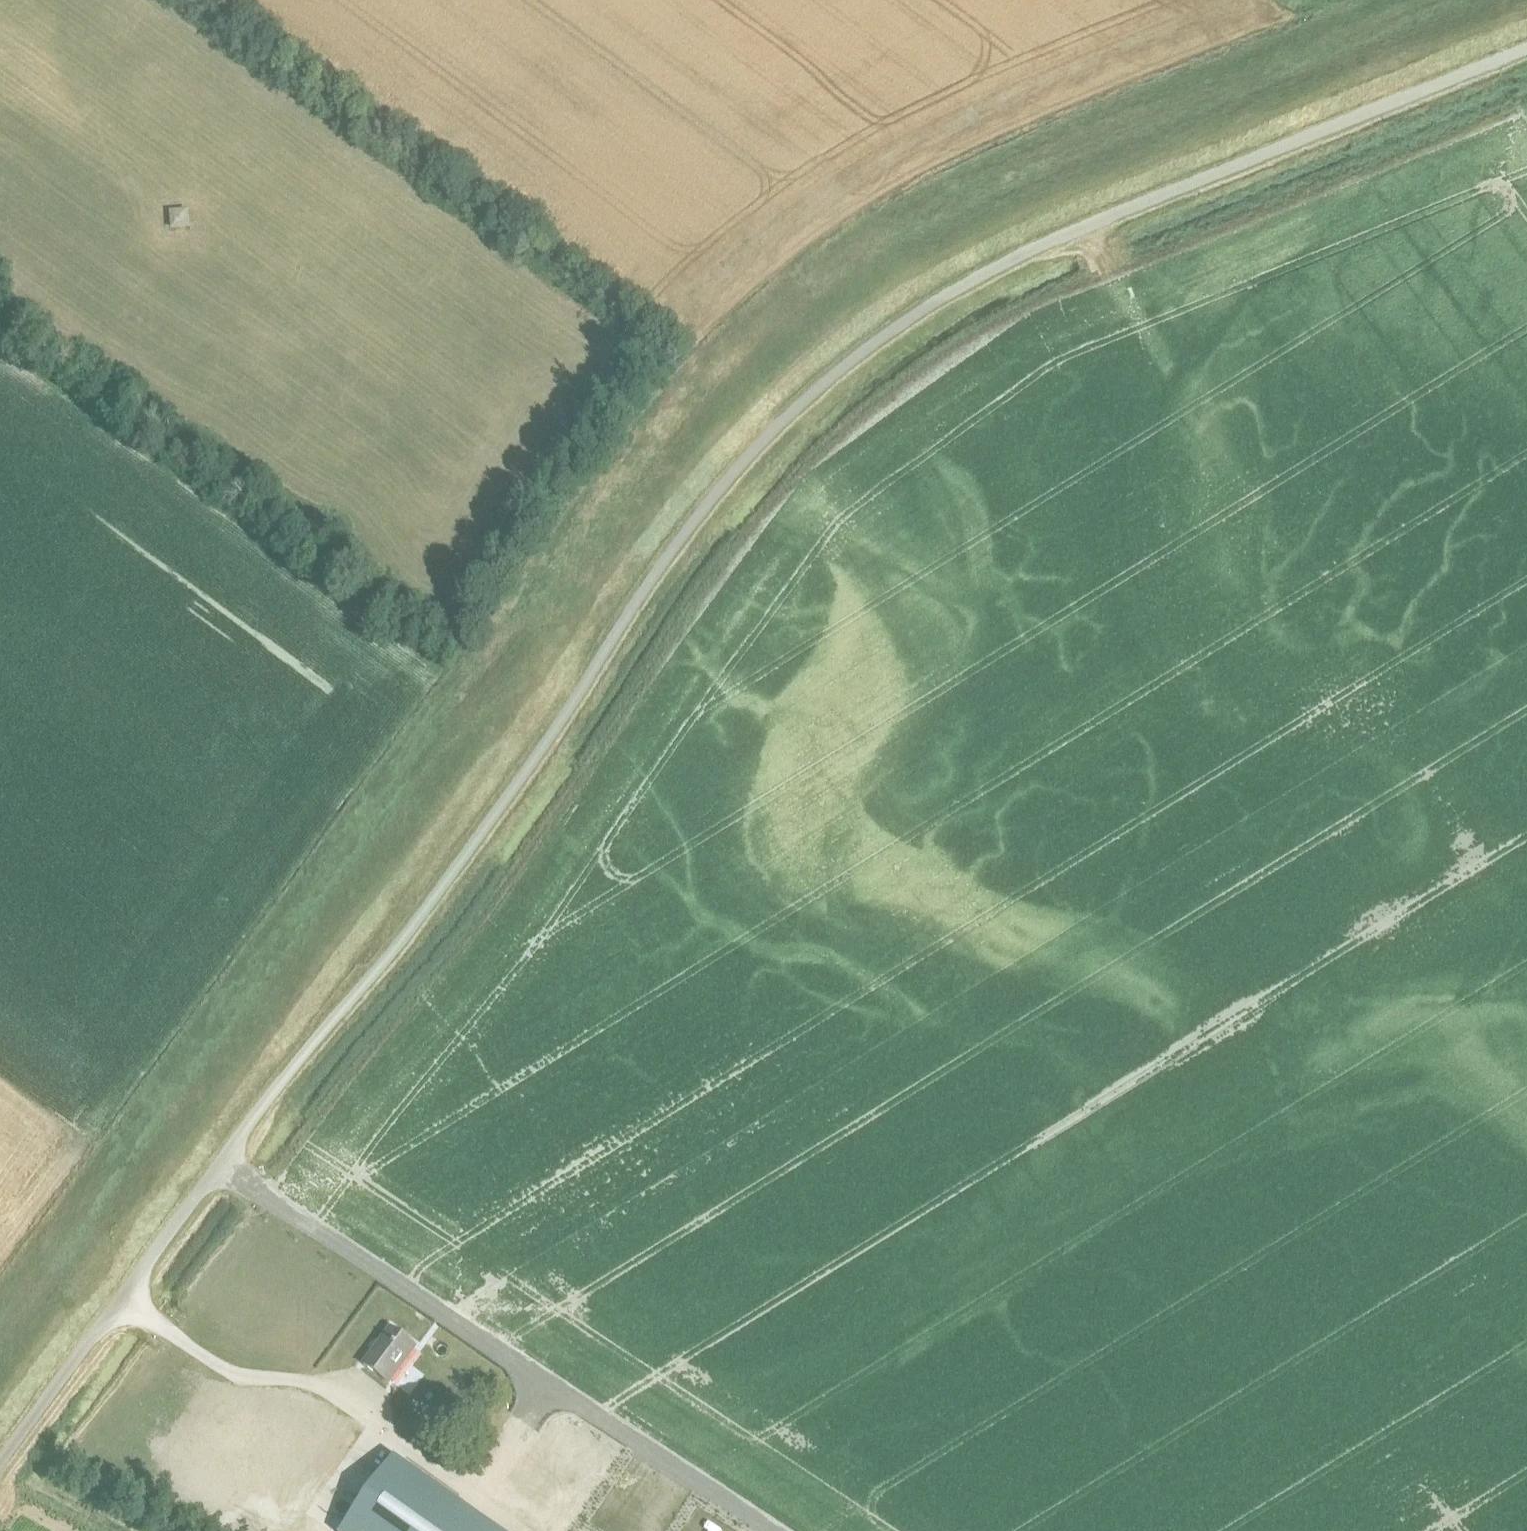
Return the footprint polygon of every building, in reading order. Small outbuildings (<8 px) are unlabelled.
[(191,225),(191,207),(174,208),(175,225),(191,225)] [(363,1366),(389,1385),(416,1349),(390,1330),(363,1366)] [(343,1530),(497,1530),(394,1458),(375,1485),(343,1530)]
